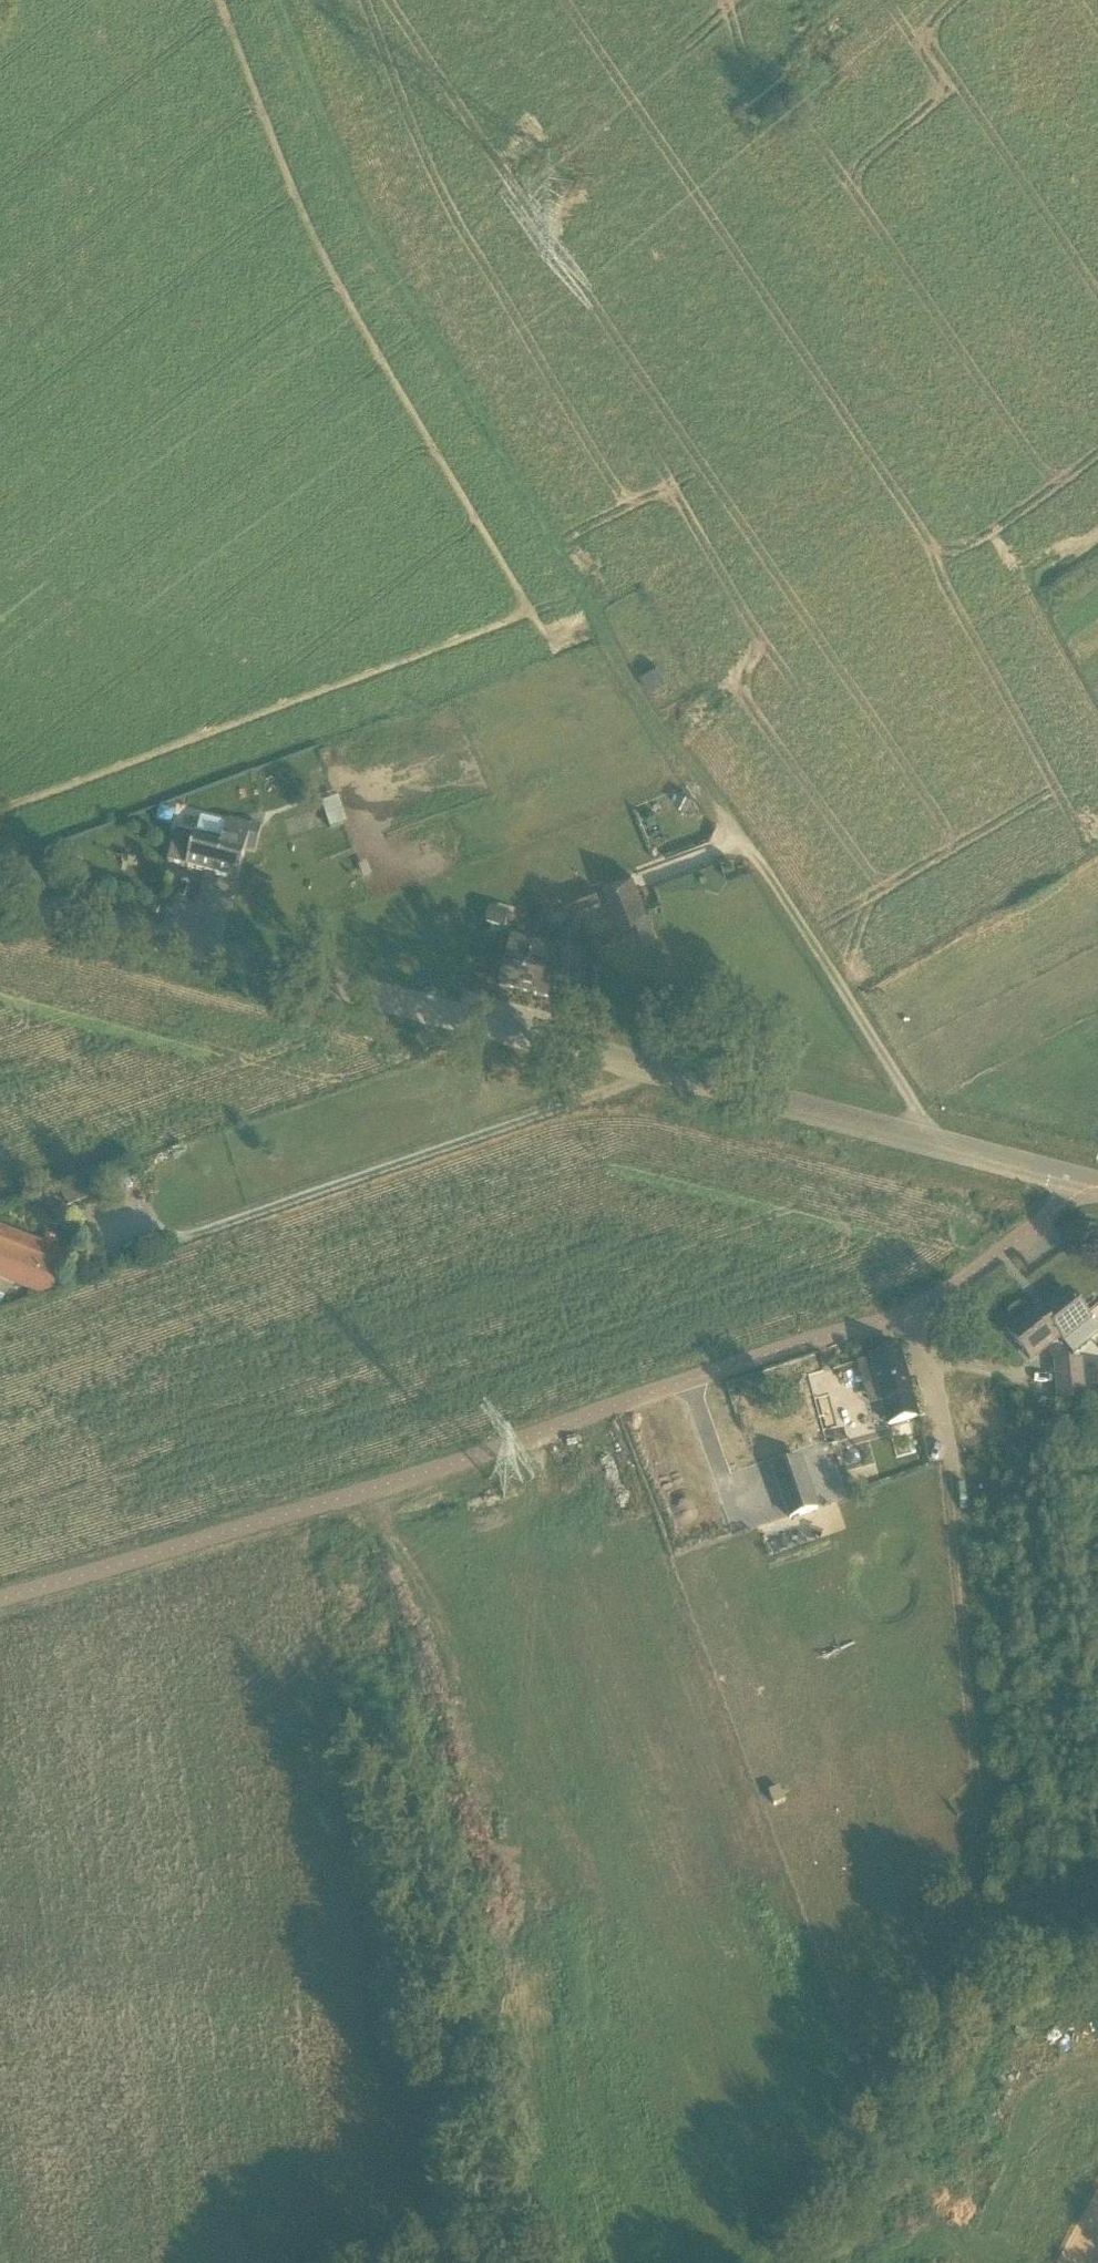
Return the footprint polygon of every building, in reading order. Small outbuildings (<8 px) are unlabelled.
[(326,826),(340,823),(334,799),(320,802),(326,826)] [(186,868),(238,882),(247,849),(256,851),(263,827),(252,824),(251,827),(228,821),(225,830),(212,827),(209,839),(195,836),(176,831),(168,862),(187,867),(186,868)] [(651,929),(644,910),(631,874),(604,884),(618,919),(627,915),(635,935),(651,929)] [(556,1000),(564,972),(554,970),(559,948),(513,936),(500,985),(556,1000)] [(53,1293),(69,1253),(0,1225),(0,1281),(39,1296),(53,1293)] [(1069,1293),(1043,1313),(1040,1309),(1010,1333),(1031,1359),(1060,1337),(1074,1354),(1097,1335),(1097,1329),(1069,1293)] [(973,1334),(986,1324),(977,1314),(965,1324),(973,1334)] [(888,1425),(918,1417),(900,1352),(872,1360),(888,1425)] [(1059,1401),(1087,1398),(1084,1361),(1056,1363),(1059,1401)] [(789,1522),(821,1511),(803,1459),(771,1470),(789,1522)]
